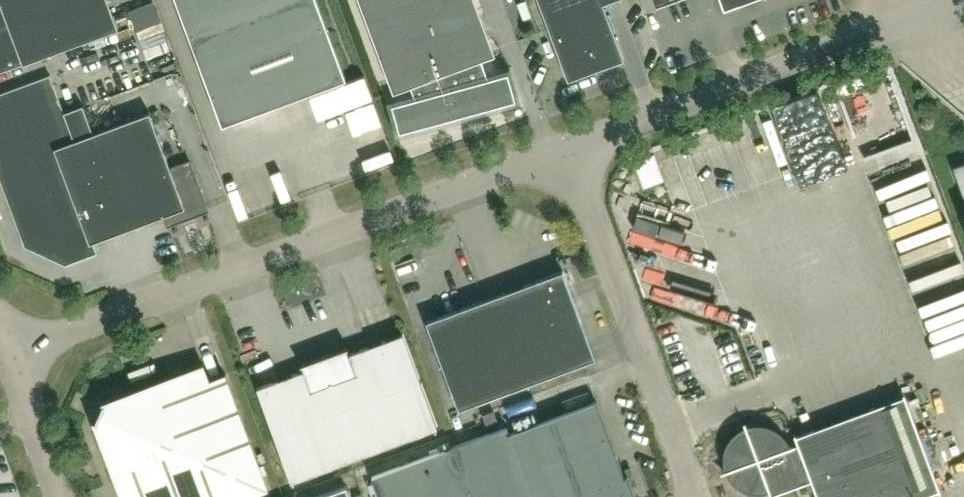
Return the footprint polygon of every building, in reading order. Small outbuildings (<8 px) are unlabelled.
[(111,9),(108,0),(0,0),(0,73),(119,29),(111,9)] [(128,9),(136,31),(161,21),(153,0),(152,0),(128,9)] [(317,0),(176,0),(222,124),(346,78),(317,0)] [(475,0),(359,0),(393,92),(411,85),(415,98),(392,104),(399,132),(516,100),(508,73),(488,78),(481,59),(495,54),(475,0)] [(603,3),(611,0),(538,0),(568,80),(624,59),(603,3)] [(724,10),(749,0),(720,0),(724,10)] [(50,74),(0,93),(0,136),(64,112),(50,74)] [(93,133),(83,105),(64,112),(0,136),(0,174),(26,245),(65,263),(95,252),(92,243),(129,229),(93,133)] [(207,210),(189,162),(171,169),(150,112),(113,126),(149,221),(165,215),(169,224),(207,210)] [(149,221),(113,126),(93,133),(129,229),(149,221)] [(953,167),(963,197),(963,163),(953,167)] [(596,359),(585,329),(563,270),(426,321),(459,410),(596,359)] [(437,426),(403,334),(349,354),(347,349),(348,348),(348,347),(300,364),(300,366),(302,365),(304,371),(257,388),(291,480),(437,426)] [(225,374),(209,380),(203,364),(102,402),(104,403),(96,422),(93,420),(121,496),(247,496),(268,489),(225,374)] [(904,394),(903,394),(904,396),(796,436),(795,434),(794,434),(797,444),(780,450),(779,448),(778,445),(776,443),(774,441),(772,440),(771,439),(769,438),(766,437),(764,436),(761,435),(758,435),(755,435),(753,435),(749,437),(747,437),(745,439),(742,441),(741,442),(739,444),(738,446),(736,448),(735,449),(735,451),(734,453),(734,456),(733,458),(733,460),(734,463),(734,464),(735,467),(723,471),(724,472),(733,469),(734,472),(735,474),(738,477),(739,479),(742,481),(744,483),(748,485),(751,485),(753,486),(755,486),(758,486),(761,486),(764,485),(766,485),(771,496),(772,496),(771,494),(811,480),(817,496),(920,496),(938,490),(939,492),(940,492),(922,442),(915,422),(904,394)] [(624,476),(596,401),(509,434),(530,491),(532,496),(636,496),(627,475),(624,476)] [(530,491),(509,434),(506,427),(372,476),(379,496),(532,496),(530,491)] [(346,486),(316,496),(351,496),(346,486)]
